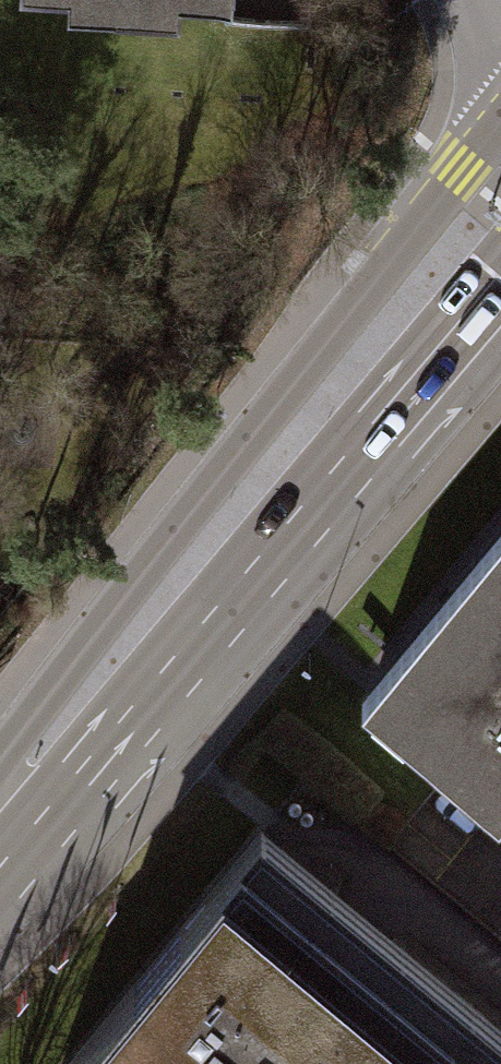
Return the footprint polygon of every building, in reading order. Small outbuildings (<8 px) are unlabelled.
[(350,714),(478,819),(500,792),(500,530),(350,714)] [(90,1063),(500,1063),(500,1051),(259,855),(90,1063)]
